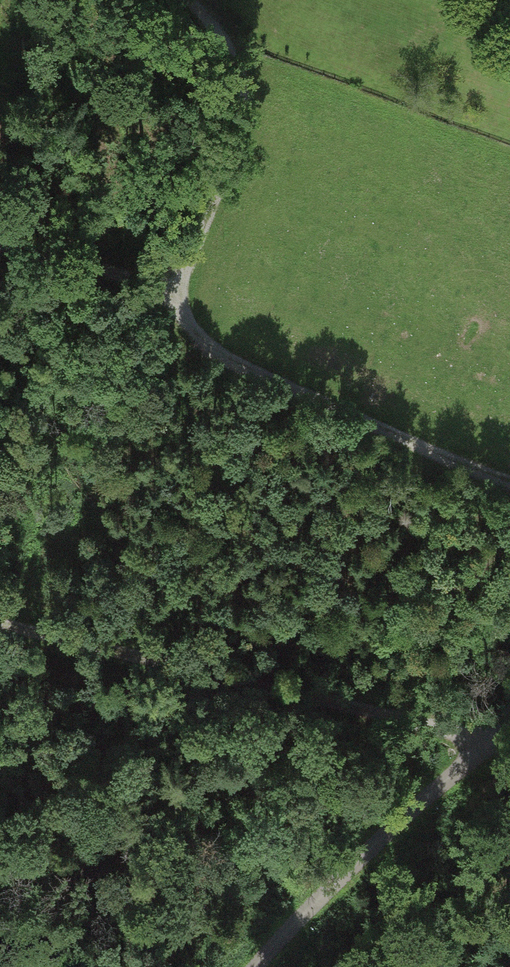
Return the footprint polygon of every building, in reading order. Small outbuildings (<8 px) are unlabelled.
[(497,12),(509,13),(509,0),(498,0),(497,12)]
